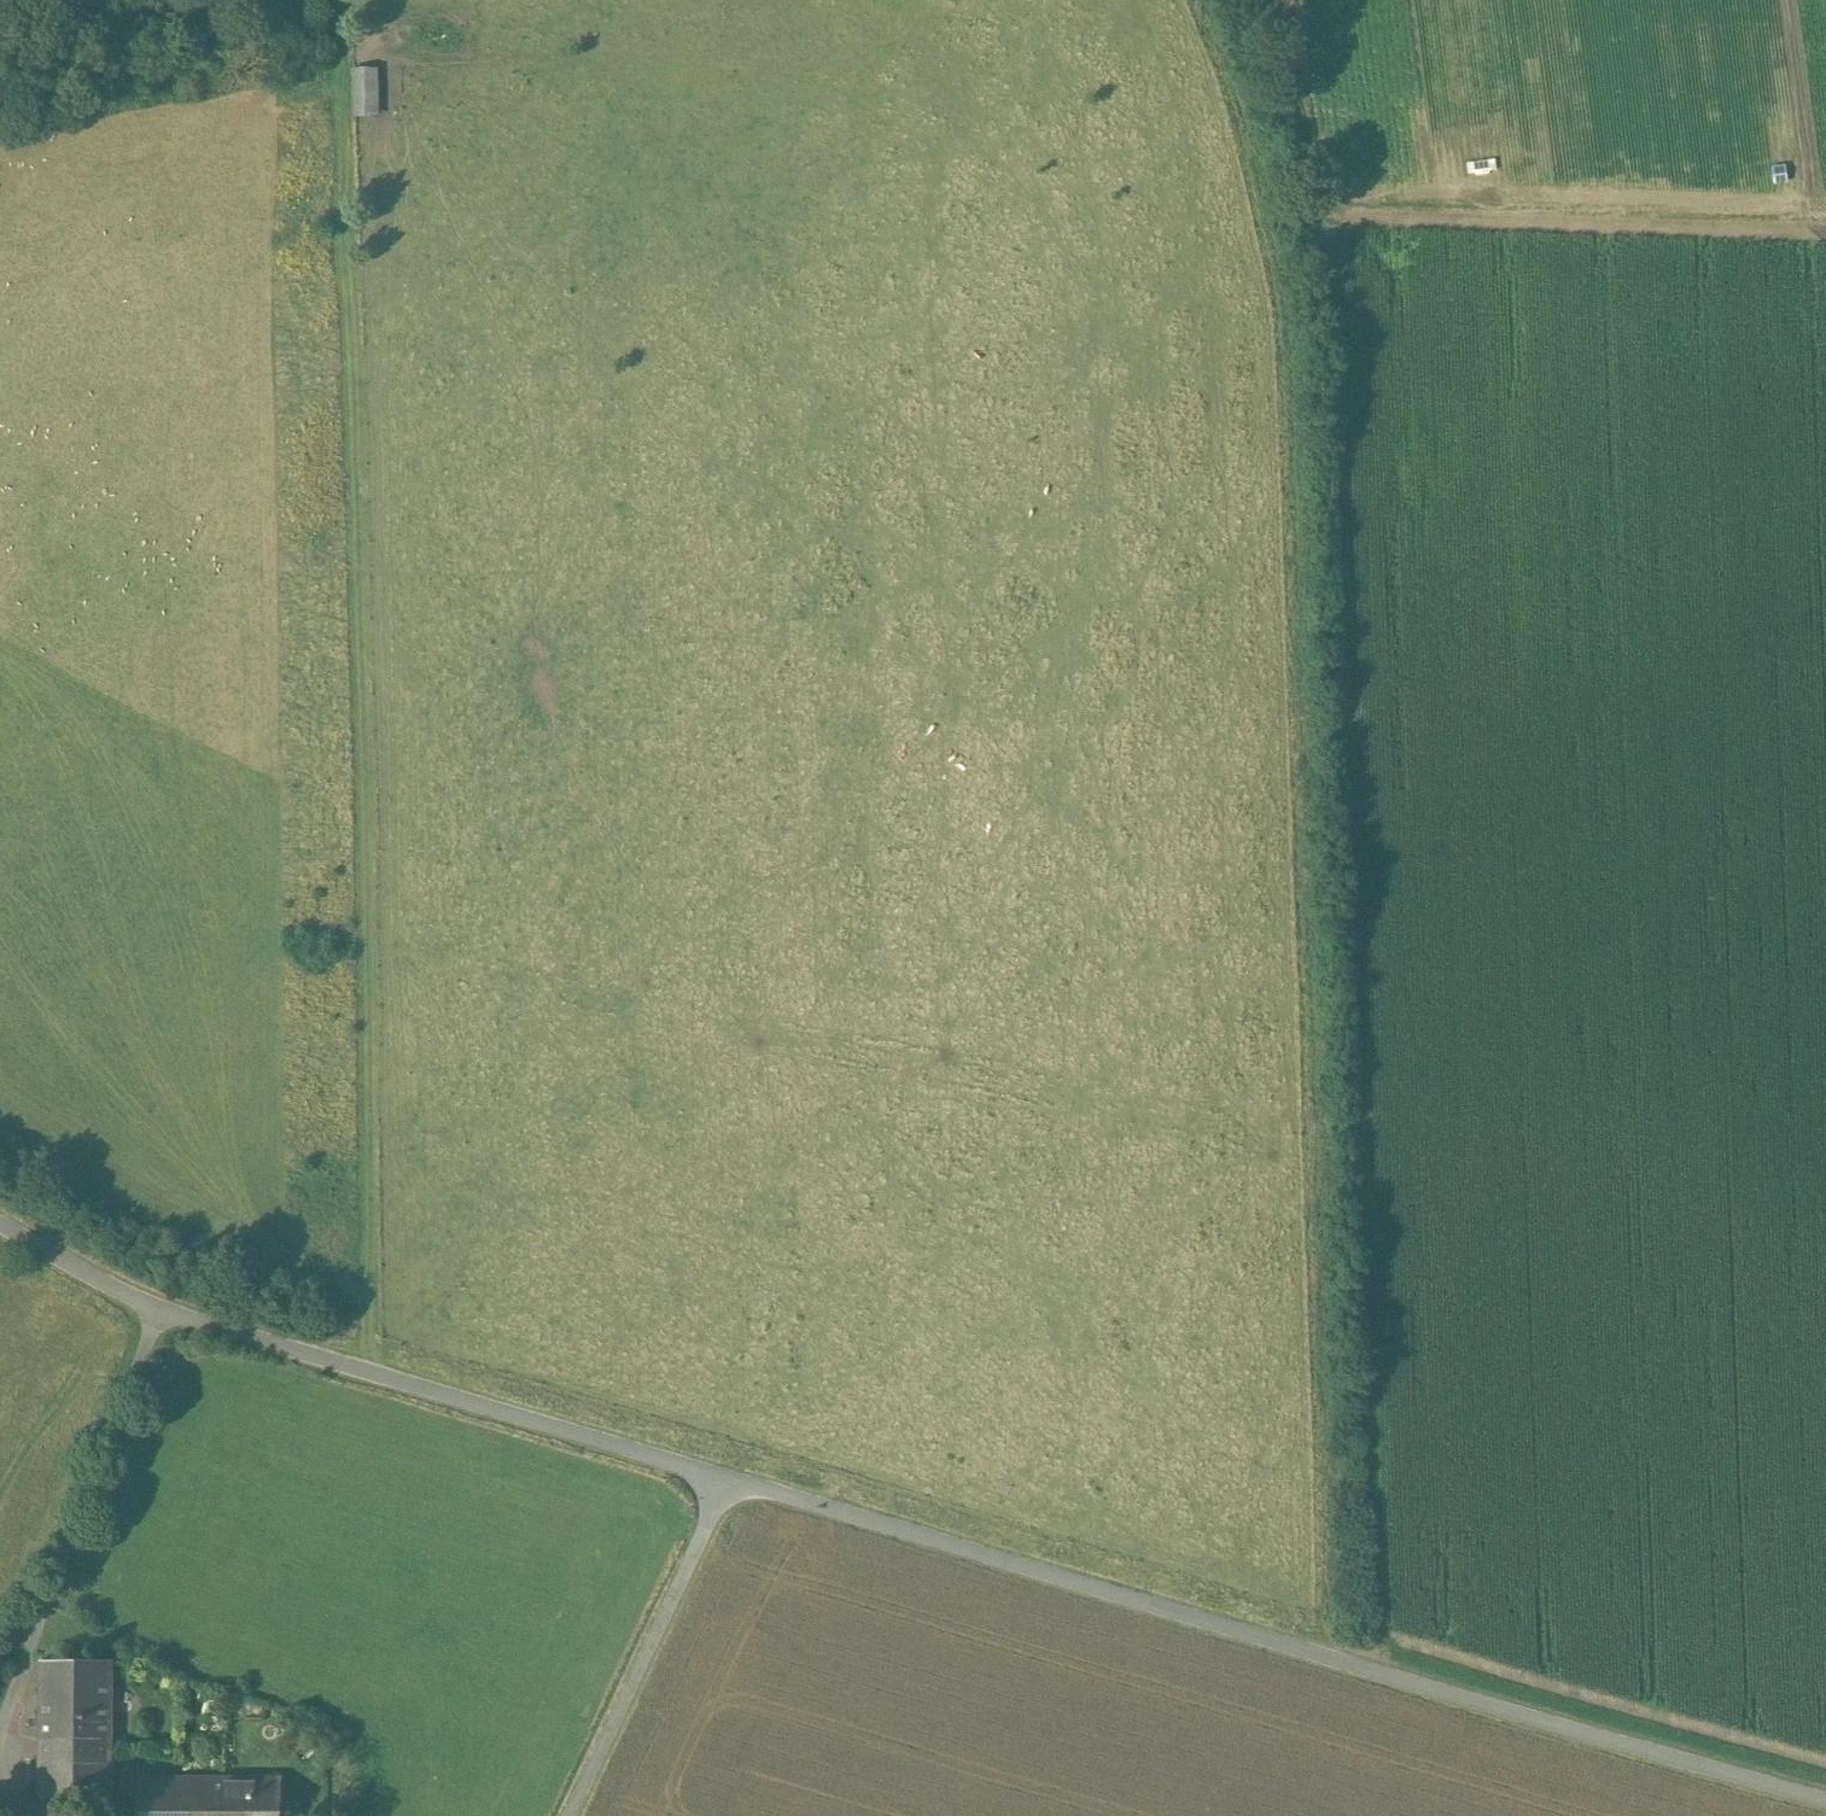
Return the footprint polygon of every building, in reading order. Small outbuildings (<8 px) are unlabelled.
[(385,115),(383,66),(355,67),(357,116),(385,115)] [(112,1662),(42,1662),(41,1798),(110,1798),(112,1662)] [(139,1777),(139,1815),(281,1815),(281,1779),(139,1777)]
